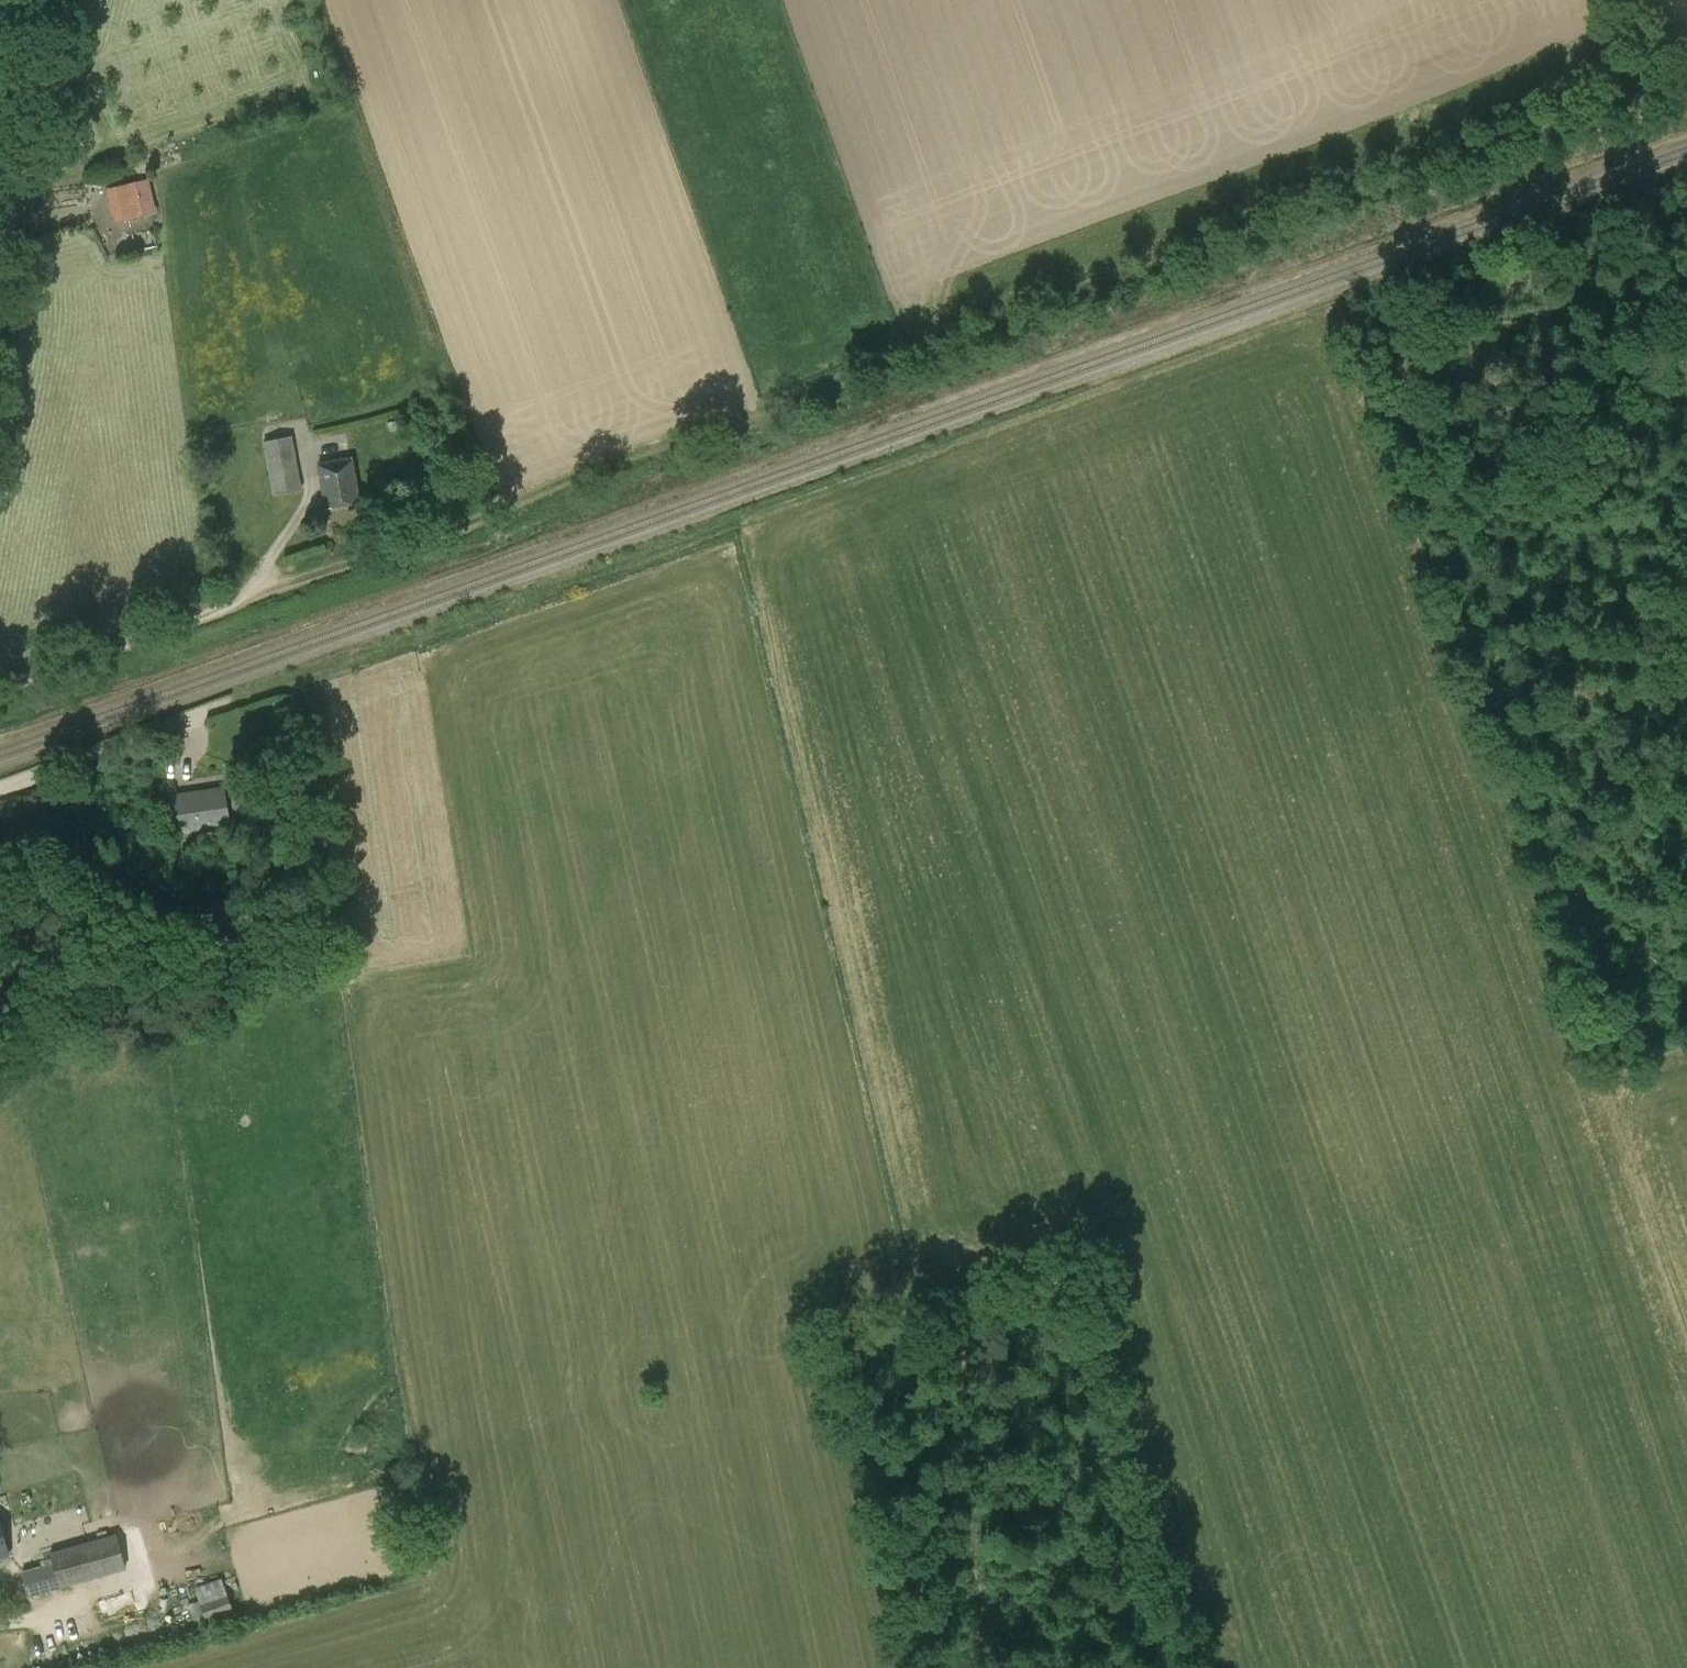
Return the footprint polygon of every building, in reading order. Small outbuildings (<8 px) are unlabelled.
[(142,219),(135,185),(110,191),(118,224),(142,219)] [(273,495),(302,490),(292,436),(263,441),(273,495)] [(326,506),(358,501),(351,461),(319,466),(326,506)] [(225,787),(170,795),(177,834),(231,825),(225,787)] [(8,1557),(0,1526),(0,1559),(8,1557)] [(62,1595),(60,1588),(127,1569),(116,1534),(38,1555),(41,1567),(22,1571),(30,1597),(48,1591),(50,1598),(62,1595)] [(200,1601),(201,1605),(207,1621),(234,1612),(226,1591),(200,1601)]
